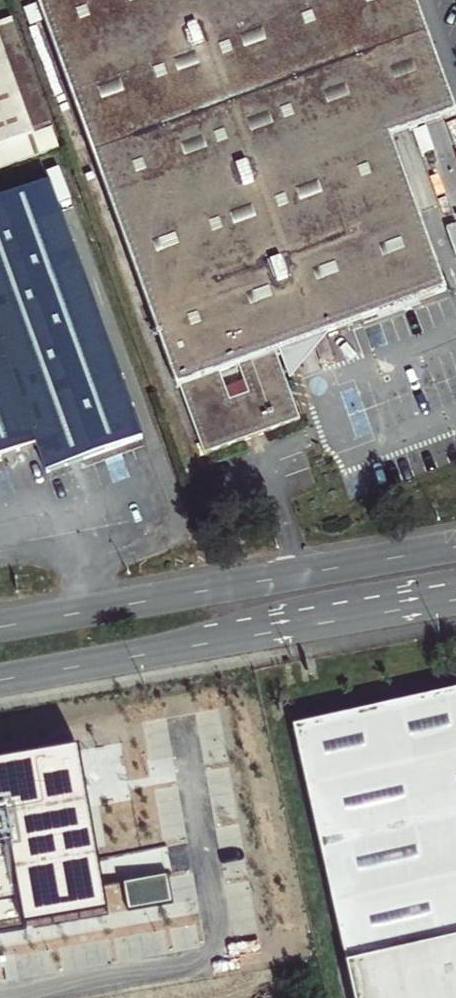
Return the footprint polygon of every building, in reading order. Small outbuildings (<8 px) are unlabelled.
[(164,390),(168,389),(191,457),(288,424),(277,393),(282,392),(276,372),(271,374),(267,361),(303,348),(301,342),(435,296),(383,142),(450,120),(409,0),(34,0),(164,390)] [(14,16),(0,21),(0,36),(35,134),(53,127),(14,16)] [(35,134),(0,36),(0,147),(35,134)] [(38,444),(49,472),(144,437),(51,181),(0,200),(0,458),(38,444)] [(455,942),(455,693),(294,730),(348,968),(455,942)] [(77,744),(0,757),(0,926),(105,908),(77,744)] [(348,968),(354,997),(455,997),(455,942),(348,968)]
